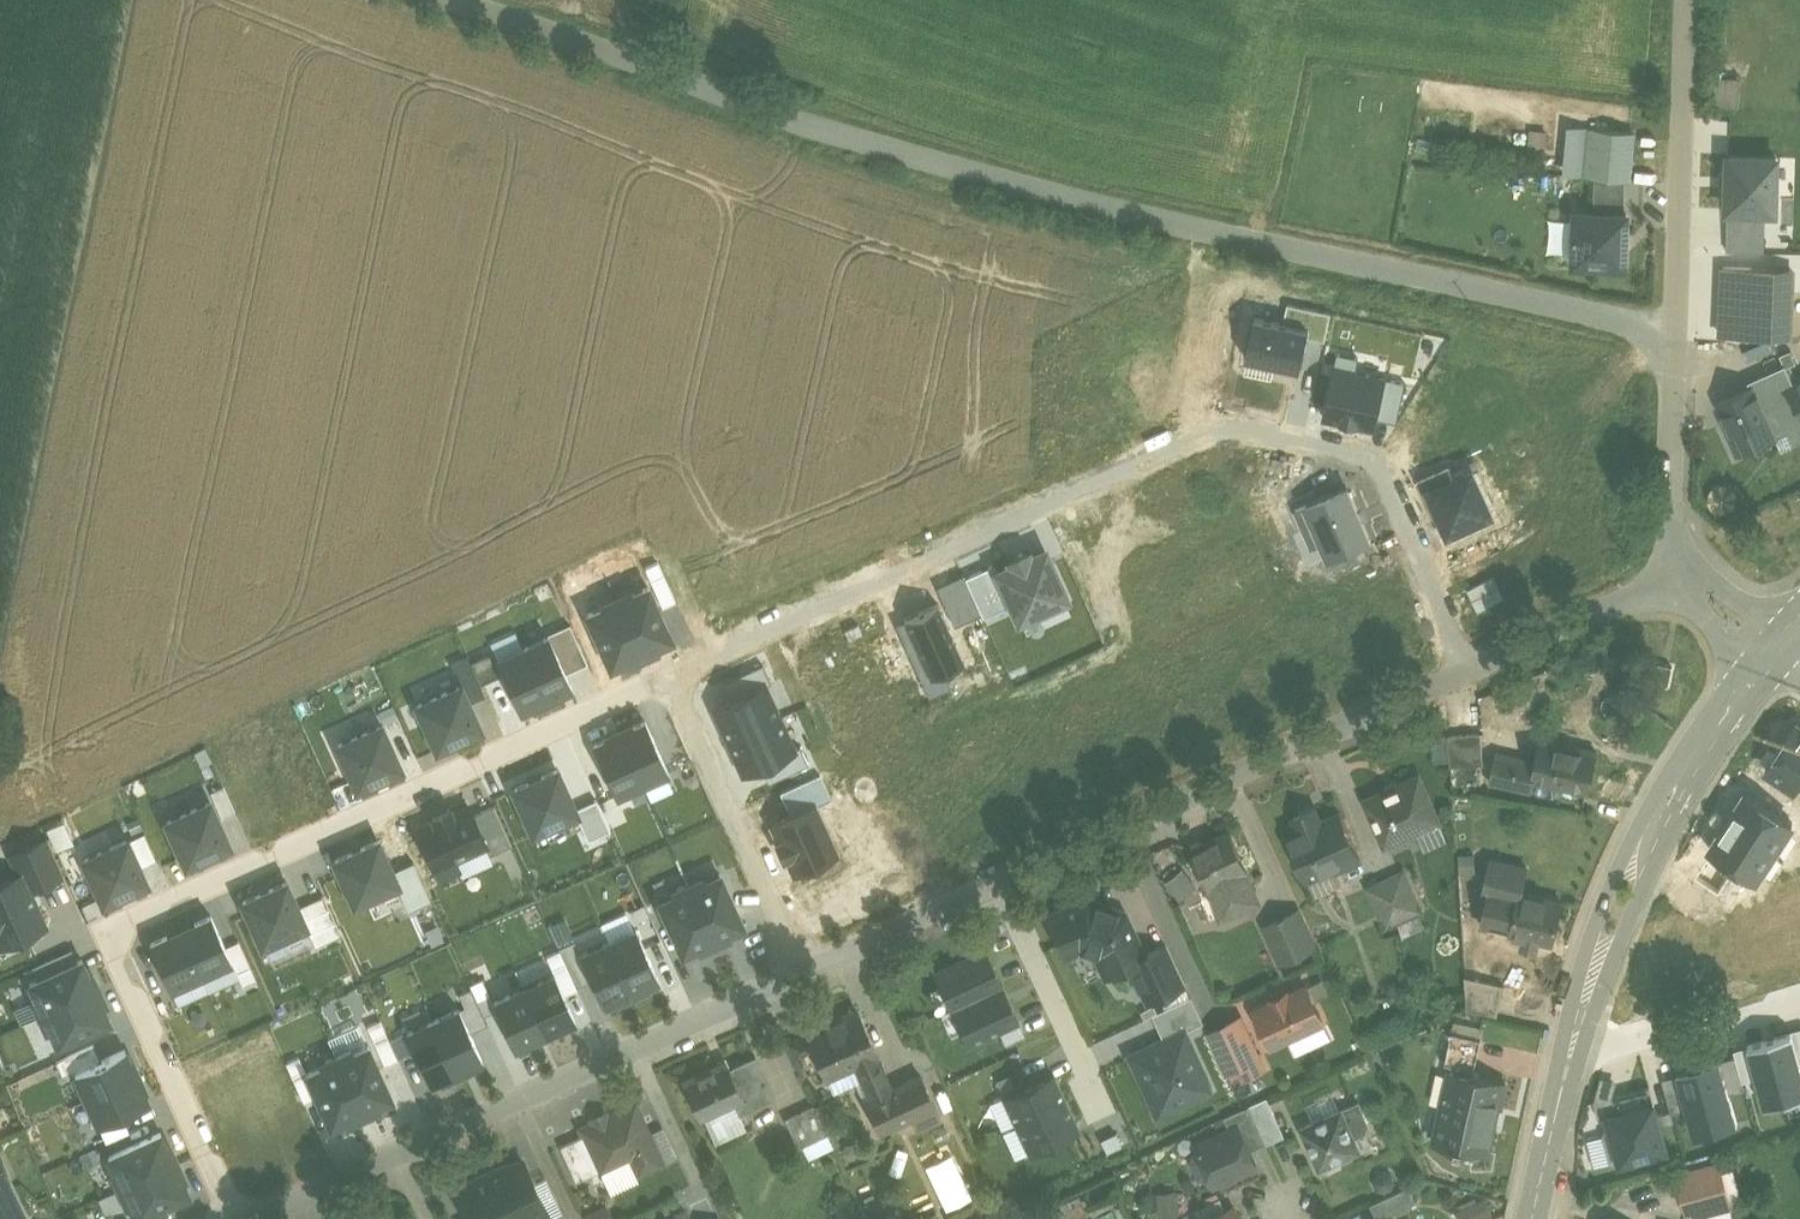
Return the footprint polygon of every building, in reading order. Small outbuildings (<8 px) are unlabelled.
[(1631,130),(1574,124),(1570,174),(1626,179),(1631,130)] [(1726,177),(1724,227),(1754,228),(1767,229),(1767,228),(1799,229),(1799,215),(1799,209),(1768,208),(1769,178),(1726,177)] [(1627,213),(1577,211),(1576,234),(1575,234),(1575,239),(1576,239),(1575,262),(1626,263),(1627,213)] [(1754,228),(1724,227),(1724,249),(1753,250),(1754,228)] [(1753,250),(1724,249),(1723,264),(1753,265),(1753,250)] [(1753,265),(1723,264),(1721,333),(1774,335),(1776,266),(1753,265)] [(1246,356),(1302,368),(1311,328),(1255,315),(1246,356)] [(1749,366),(1788,357),(1786,349),(1769,353),(1766,338),(1743,344),(1749,366)] [(1321,414),(1378,426),(1379,417),(1387,377),(1388,374),(1331,363),(1321,414)] [(1757,390),(1755,385),(1720,401),(1731,427),(1727,428),(1737,451),(1776,433),(1776,431),(1799,420),(1799,398),(1793,382),(1792,382),(1785,365),(1759,377),(1763,387),(1757,390)] [(1407,381),(1387,377),(1379,417),(1399,421),(1407,381)] [(1438,515),(1448,537),(1499,516),(1477,464),(1455,473),(1452,465),(1419,478),(1435,517),(1438,515)] [(1329,560),(1376,540),(1352,484),(1294,508),(1303,529),(1293,533),(1307,564),(1327,556),(1329,560)] [(1066,599),(1045,551),(1032,557),(1029,551),(1009,560),(1011,564),(996,570),(1011,603),(1018,620),(1066,599)] [(982,616),(1011,603),(996,570),(993,564),(964,577),(980,613),(982,616)] [(964,577),(963,574),(937,585),(954,625),(980,613),(964,577)] [(646,594),(620,606),(644,658),(657,652),(656,650),(669,644),(646,594)] [(964,661),(937,603),(894,622),(928,695),(949,686),(942,671),(964,661)] [(620,606),(594,618),(617,668),(630,662),(631,664),(644,658),(620,606)] [(549,635),(523,647),(547,699),(560,693),(559,691),(572,685),(549,635)] [(523,647),(497,659),(519,709),(532,703),(533,705),(547,699),(523,647)] [(462,679),(413,701),(434,750),(483,729),(462,679)] [(713,706),(727,738),(784,713),(769,681),(713,706)] [(727,738),(742,771),(799,745),(784,713),(727,738)] [(1799,785),(1799,721),(1798,719),(1764,772),(1795,792),(1799,785)] [(625,727),(618,730),(642,782),(668,770),(646,720),(626,729),(625,727)] [(400,766),(381,723),(338,742),(357,785),(400,766)] [(642,782),(618,730),(611,733),(612,735),(593,744),(616,794),(642,782)] [(1451,765),(1485,763),(1483,731),(1449,733),(1449,735),(1433,736),(1435,761),(1451,760),(1451,765)] [(1597,751),(1542,738),(1537,761),(1533,777),(1534,777),(1587,791),(1597,751)] [(1537,761),(1497,752),(1491,780),(1531,789),(1534,777),(1533,777),(1537,761)] [(558,763),(508,786),(530,836),(578,815),(581,813),(578,807),(558,763)] [(780,791),(790,815),(817,803),(831,797),(820,773),(780,791)] [(1419,775),(1367,798),(1387,842),(1439,819),(1419,775)] [(1758,885),(1797,826),(1743,791),(1704,849),(1758,885)] [(596,799),(578,807),(581,813),(578,815),(588,838),(609,828),(596,799)] [(229,843),(210,801),(167,820),(186,863),(229,843)] [(435,819),(417,826),(439,875),(458,867),(454,857),(485,843),(487,843),(473,813),(468,803),(451,810),(449,806),(432,813),(435,819)] [(791,875),(839,855),(817,803),(790,815),(769,824),(791,875)] [(511,843),(494,804),(473,813),(487,843),(485,843),(489,853),(511,843)] [(1315,806),(1294,815),(1300,828),(1288,834),(1307,877),(1333,866),(1335,870),(1362,858),(1340,810),(1321,819),(1315,806)] [(135,819),(114,827),(117,837),(139,829),(135,819)] [(1231,831),(1190,850),(1206,886),(1209,885),(1213,894),(1224,889),(1234,909),(1258,898),(1244,868),(1247,867),(1231,831)] [(380,834),(330,857),(352,906),(402,884),(380,834)] [(11,854),(19,873),(0,881),(0,936),(17,928),(20,934),(45,923),(29,888),(62,873),(64,872),(48,837),(11,854)] [(127,838),(84,857),(104,900),(146,881),(127,838)] [(1528,866),(1491,858),(1483,894),(1488,895),(1482,923),(1493,926),(1495,918),(1513,922),(1511,932),(1525,935),(1523,947),(1536,950),(1539,938),(1553,941),(1562,901),(1522,891),(1528,866)] [(1403,871),(1387,879),(1404,916),(1420,908),(1403,871)] [(720,872),(704,879),(703,875),(687,882),(713,938),(743,924),(720,872)] [(288,876),(238,898),(261,948),(307,927),(310,926),(301,905),(288,876)] [(1387,879),(1370,887),(1387,924),(1404,916),(1387,879)] [(687,882),(672,889),(674,893),(658,900),(682,952),(713,938),(687,882)] [(323,895),(301,905),(310,926),(307,927),(315,945),(341,934),(323,895)] [(1122,912),(1084,898),(1047,915),(1065,952),(1078,946),(1097,952),(1106,972),(1130,961),(1143,955),(1142,954),(1122,912)] [(1299,909),(1266,925),(1283,961),(1316,946),(1299,909)] [(211,914),(181,928),(201,973),(232,959),(226,946),(211,914)] [(181,928),(150,942),(170,987),(201,973),(181,928)] [(659,978),(636,928),(608,940),(632,992),(639,989),(638,987),(659,978)] [(239,940),(226,946),(232,959),(243,985),(257,978),(239,940)] [(625,996),(632,992),(608,940),(580,953),(603,1003),(624,993),(625,996)] [(1166,942),(1142,954),(1143,955),(1130,961),(1147,999),(1184,982),(1166,942)] [(984,944),(932,968),(949,1006),(1002,982),(984,944)] [(33,998),(40,1013),(96,988),(82,957),(30,981),(37,997),(33,998)] [(555,973),(524,987),(544,1032),(575,1018),(555,973)] [(1505,983),(1466,975),(1468,1007),(1498,1013),(1505,983)] [(1002,982),(949,1006),(967,1044),(1019,1020),(1002,982)] [(1290,993),(1288,990),(1272,997),(1274,1001),(1256,1009),(1272,1043),(1324,1019),(1308,985),(1290,993)] [(524,987),(493,1001),(514,1046),(544,1032),(524,987)] [(96,988),(40,1013),(47,1029),(50,1027),(57,1043),(110,1019),(96,988)] [(1151,1013),(1163,1038),(1183,1028),(1184,1030),(1202,1021),(1190,995),(1151,1013)] [(858,1007),(807,1029),(826,1073),(856,1060),(871,1094),(890,1085),(875,1051),(877,1050),(858,1007)] [(459,1008),(433,1020),(457,1072),(464,1069),(463,1067),(482,1058),(459,1008)] [(1242,1016),(1207,1032),(1226,1071),(1239,1065),(1244,1076),(1266,1066),(1242,1016)] [(433,1020),(407,1032),(430,1082),(449,1073),(450,1075),(457,1072),(433,1020)] [(1163,1038),(1129,1054),(1150,1100),(1172,1090),(1178,1103),(1211,1088),(1184,1030),(1183,1028),(1163,1038)] [(1481,1038),(1452,1031),(1446,1060),(1453,1062),(1452,1068),(1473,1073),(1481,1038)] [(1764,1106),(1799,1096),(1799,1059),(1793,1032),(1748,1044),(1764,1106)] [(392,1097),(368,1044),(353,1051),(351,1048),(336,1055),(361,1111),(392,1097)] [(125,1048),(75,1071),(87,1097),(139,1073),(136,1066),(134,1067),(125,1048)] [(725,1059),(682,1079),(699,1117),(734,1101),(739,1113),(775,1097),(755,1054),(729,1066),(725,1059)] [(361,1111),(336,1055),(321,1062),(322,1065),(307,1072),(331,1125),(361,1111)] [(1695,1134),(1738,1122),(1721,1059),(1695,1067),(1693,1060),(1676,1065),(1695,1134)] [(1473,1073),(1452,1068),(1435,1140),(1456,1145),(1456,1146),(1463,1148),(1463,1145),(1487,1150),(1497,1105),(1501,1106),(1507,1081),(1473,1073)] [(871,1094),(866,1096),(879,1126),(934,1101),(921,1072),(871,1094)] [(139,1073),(87,1097),(99,1123),(149,1100),(140,1081),(142,1080),(139,1073)] [(1040,1076),(1002,1094),(1015,1123),(1066,1099),(1056,1076),(1043,1082),(1040,1076)] [(1650,1086),(1613,1096),(1615,1102),(1618,1112),(1654,1102),(1650,1086)] [(1268,1096),(1251,1104),(1268,1142),(1285,1134),(1268,1096)] [(1066,1099),(1015,1123),(1028,1152),(1067,1134),(1064,1128),(1077,1122),(1066,1099)] [(635,1101),(580,1127),(583,1133),(599,1168),(600,1170),(629,1157),(631,1158),(638,1171),(662,1160),(649,1132),(635,1101)] [(1360,1101),(1302,1127),(1320,1167),(1327,1169),(1333,1167),(1335,1161),(1361,1149),(1355,1137),(1366,1132),(1369,1123),(1360,1101)] [(1615,1102),(1596,1107),(1599,1117),(1608,1115),(1618,1112),(1615,1102)] [(1618,1112),(1608,1115),(1613,1131),(1621,1161),(1667,1148),(1654,1102),(1618,1112)] [(814,1104),(785,1118),(797,1144),(827,1130),(814,1104)] [(1251,1104),(1225,1116),(1231,1129),(1239,1125),(1250,1150),(1268,1142),(1251,1104)] [(663,1125),(649,1132),(662,1160),(667,1158),(662,1148),(671,1144),(663,1125)] [(1231,1129),(1197,1144),(1200,1150),(1197,1152),(1194,1160),(1201,1175),(1209,1178),(1212,1177),(1215,1183),(1257,1164),(1250,1150),(1239,1125),(1231,1129)] [(107,1155),(121,1187),(178,1161),(163,1129),(107,1155)] [(1613,1131),(1603,1133),(1609,1155),(1612,1163),(1621,1161),(1613,1131)] [(583,1133),(560,1144),(576,1179),(599,1168),(583,1133)] [(671,1144),(662,1148),(667,1158),(676,1153),(671,1144)] [(477,1176),(479,1179),(457,1189),(469,1215),(471,1218),(532,1218),(534,1214),(546,1208),(522,1159),(499,1170),(497,1166),(477,1176)] [(136,1218),(193,1193),(178,1161),(121,1187),(136,1218)] [(1719,1164),(1679,1174),(1690,1216),(1730,1205),(1719,1164)] [(0,1167),(0,1218),(19,1218),(25,1216),(1,1167),(0,1167)] [(1410,1185),(1371,1203),(1378,1218),(1418,1201),(1410,1185)] [(1159,1214),(1175,1212),(1172,1189),(1156,1191),(1159,1214)] [(1489,1217),(1485,1197),(1454,1203),(1456,1218),(1478,1218),(1489,1217)] [(603,1203),(580,1211),(583,1218),(609,1218),(603,1203)] [(1081,1207),(1060,1218),(1088,1218),(1081,1207)] [(1205,1218),(1237,1218),(1232,1207),(1205,1218)] [(547,1215),(549,1218),(567,1218),(562,1208),(547,1215)]
